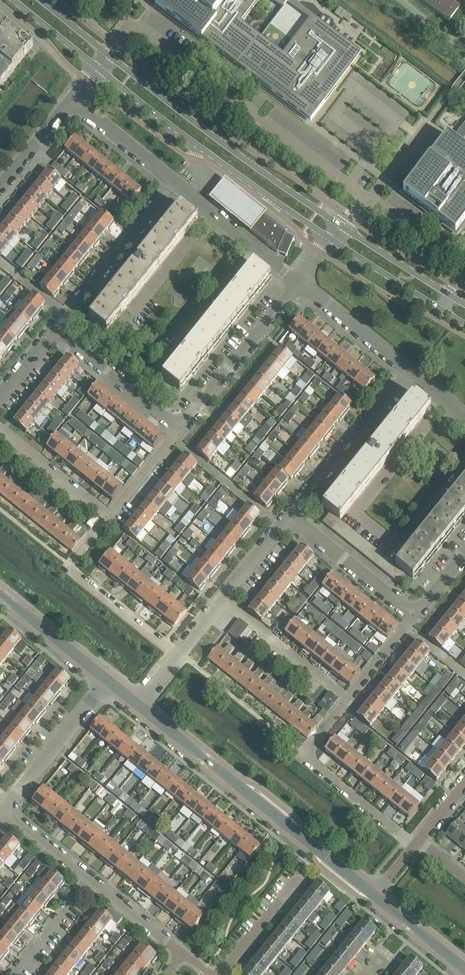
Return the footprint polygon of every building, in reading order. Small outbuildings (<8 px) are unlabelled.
[(238,22),(255,0),(159,0),(155,5),(311,123),(325,104),(322,102),(357,57),(282,0),(274,0),(274,1),(283,8),(260,38),(238,22)] [(448,0),(421,0),(449,21),(458,8),(448,0)] [(352,17),(339,7),(334,13),(347,23),(352,17)] [(0,21),(0,44),(1,45),(2,56),(0,59),(0,88),(13,72),(12,71),(24,57),(25,57),(33,47),(23,39),(22,39),(9,29),(9,28),(0,21)] [(447,134),(403,193),(456,232),(464,220),(464,148),(447,134)] [(65,150),(74,157),(85,145),(82,142),(83,141),(77,136),(76,137),(75,137),(65,150)] [(88,147),(85,145),(74,157),(84,165),(95,151),(89,146),(88,147)] [(84,165),(93,173),(104,160),(100,157),(101,156),(95,151),(84,165)] [(103,180),(114,166),(108,161),(107,162),(104,160),(93,173),(103,180)] [(60,175),(65,170),(55,162),(51,167),(60,175)] [(123,174),(114,166),(103,180),(106,183),(112,187),(123,174)] [(49,170),(41,179),(54,189),(61,180),(49,170)] [(60,175),(64,178),(69,173),(65,170),(60,175)] [(133,181),(123,174),(112,187),(122,195),(133,181)] [(46,199),(54,189),(41,179),(34,189),(46,199)] [(139,186),(133,181),(122,195),(131,203),(141,190),(138,188),(139,186)] [(226,181),(210,202),(251,235),(267,215),(266,213),(226,181)] [(75,187),(79,190),(84,185),(80,182),(75,187)] [(87,188),(84,185),(79,190),(83,193),(87,188)] [(34,189),(26,198),(39,208),(46,199),(34,189)] [(73,205),(79,198),(73,193),(67,200),(73,205)] [(98,205),(102,200),(98,197),(94,202),(98,205)] [(31,218),(39,208),(26,198),(18,207),(31,218)] [(67,212),(73,205),(67,200),(61,208),(67,212)] [(106,203),(102,200),(98,205),(102,208),(106,203)] [(79,203),(75,208),(80,212),(84,208),(79,203)] [(198,219),(181,205),(123,276),(121,277),(113,287),(113,292),(109,297),(104,297),(102,300),(102,302),(89,318),(107,332),(198,219)] [(23,227),(31,218),(18,207),(11,217),(23,227)] [(75,208),(68,216),(73,221),(74,221),(80,212),(75,208)] [(58,224),(64,216),(58,212),(52,219),(58,224)] [(101,212),(93,222),(106,232),(108,228),(110,229),(115,223),(113,222),(114,222),(101,212)] [(113,217),(117,221),(121,215),(117,212),(113,217)] [(284,231),(267,217),(267,218),(263,214),(250,231),(277,252),(277,253),(282,255),(287,257),(294,239),(289,237),(285,235),(285,234),(285,233),(285,232),(284,231)] [(16,236),(23,227),(11,217),(3,226),(16,236)] [(52,231),(58,224),(52,219),(46,227),(52,231)] [(63,222),(60,226),(66,230),(69,226),(63,222)] [(86,231),(100,242),(105,236),(103,235),(106,232),(93,222),(86,231)] [(0,230),(0,239),(8,246),(16,236),(3,226),(0,230)] [(63,234),(66,230),(60,226),(57,229),(63,234)] [(43,242),(48,235),(43,231),(37,238),(43,242)] [(86,231),(78,240),(91,250),(93,247),(95,248),(100,242),(86,231)] [(37,250),(43,242),(37,238),(31,245),(37,250)] [(8,246),(0,239),(0,255),(1,255),(8,246)] [(48,240),(45,244),(51,249),(54,245),(48,240)] [(78,240),(71,249),(84,261),(89,254),(88,253),(91,250),(78,240)] [(44,250),(42,253),(45,256),(48,252),(51,249),(45,244),(42,248),(44,250)] [(28,261),(33,254),(28,249),(22,257),(28,261)] [(71,249),(63,259),(76,269),(78,266),(79,267),(84,261),(71,249)] [(22,268),(28,261),(22,257),(16,264),(22,268)] [(464,263),(464,261),(460,257),(456,262),(462,267),(464,263)] [(33,259),(30,263),(35,267),(39,263),(33,259)] [(63,259),(55,268),(69,279),(74,273),(73,272),(76,269),(63,259)] [(32,271),(35,267),(30,263),(27,266),(32,271)] [(163,377),(180,391),(192,375),(194,375),(197,372),(196,367),(200,362),(205,362),(214,351),(213,349),(271,277),(254,264),(163,377)] [(55,268),(48,277),(61,288),(63,284),(64,285),(69,279),(55,268)] [(6,276),(0,284),(6,288),(12,281),(6,276)] [(40,287),(53,297),(54,298),(59,292),(58,291),(61,288),(48,277),(40,287)] [(14,294),(9,289),(5,294),(9,297),(11,298),(14,294)] [(42,307),(45,304),(32,293),(25,303),(39,314),(43,308),(42,307)] [(1,299),(5,302),(9,297),(5,294),(1,299)] [(25,303),(17,312),(30,323),(32,319),(34,320),(39,314),(25,303)] [(12,308),(4,318),(5,318),(10,322),(23,333),(28,327),(27,326),(30,323),(17,312),(12,308)] [(300,318),(299,318),(289,331),(299,338),(309,325),(306,323),(307,322),(301,317),(300,318)] [(10,322),(2,331),(15,341),(17,338),(19,339),(23,333),(10,322)] [(312,328),(309,325),(299,338),(308,346),(319,332),(313,327),(312,328)] [(2,331),(0,334),(0,345),(8,352),(13,346),(12,345),(15,341),(2,331)] [(326,337),(319,332),(308,346),(317,353),(328,341),(325,338),(326,337)] [(331,343),(328,341),(317,353),(327,361),(338,347),(332,342),(331,343)] [(289,351),(293,345),(289,342),(285,348),(289,351)] [(8,352),(0,345),(0,360),(2,357),(3,358),(8,352)] [(289,351),(292,354),(297,348),(293,345),(289,351)] [(344,352),(338,347),(327,361),(336,368),(346,356),(343,353),(344,352)] [(276,350),(271,356),(290,371),(297,362),(292,358),(280,348),(277,351),(276,350)] [(67,356),(59,366),(72,376),(79,366),(67,356)] [(267,363),(265,367),(277,377),(283,382),(291,372),(290,371),(271,356),(266,362),(267,363)] [(350,358),(346,356),(336,368),(345,376),(357,362),(351,357),(350,358)] [(307,366),(312,360),(308,357),(304,363),(307,366)] [(307,366),(311,369),(316,363),(312,360),(307,366)] [(363,367),(357,362),(345,376),(355,384),(365,371),(362,368),(363,367)] [(59,366),(52,375),(64,386),(67,382),(68,380),(72,376),(59,366)] [(277,377),(265,367),(262,370),(261,369),(256,375),(270,386),(277,377)] [(311,379),(314,375),(309,371),(306,375),(311,379)] [(368,373),(365,371),(355,384),(364,391),(375,378),(374,378),(375,377),(369,372),(368,373)] [(326,381),(331,375),(327,372),(322,378),(326,381)] [(52,375),(44,385),(57,395),(64,386),(52,375)] [(252,382),(249,385),(262,395),(270,386),(256,375),(251,381),(252,382)] [(334,378),(331,375),(326,381),(330,384),(334,378)] [(317,377),(314,381),(319,386),(322,382),(317,377)] [(89,378),(83,385),(89,390),(95,383),(89,378)] [(297,386),(293,390),(299,394),(302,390),(307,385),(300,380),(296,385),(297,386)] [(345,396),(350,390),(340,382),(336,388),(345,396)] [(106,393),(107,392),(98,384),(88,397),(97,404),(106,393)] [(44,385),(37,394),(49,404),(57,395),(44,385)] [(89,390),(83,385),(78,392),(83,397),(89,390)] [(262,395),(249,385),(247,388),(246,388),(241,394),(254,405),(262,395)] [(309,387),(302,396),(307,401),(315,391),(314,390),(309,387)] [(290,394),(286,399),(292,404),(296,398),(299,394),(293,390),(290,394)] [(345,396),(349,399),(353,393),(350,390),(345,396)] [(97,404),(107,412),(117,399),(107,392),(106,393),(97,404)] [(323,506),(330,512),(334,517),(339,520),(339,521),(340,520),(431,407),(414,393),(356,465),(354,465),(346,475),(346,480),(342,485),(337,486),(335,489),(335,491),(323,506)] [(37,394),(29,403),(42,413),(49,404),(37,394)] [(237,401),(234,404),(247,414),(254,405),(241,394),(236,400),(237,401)] [(339,395),(331,404),(345,415),(350,409),(349,408),(351,405),(339,395)] [(302,396),(298,400),(304,405),(307,401),(302,396)] [(74,409),(80,401),(74,397),(68,404),(74,409)] [(126,407),(117,399),(107,412),(116,420),(126,407)] [(29,403),(21,413),(34,423),(42,413),(29,403)] [(74,409),(68,404),(62,411),(68,416),(74,409)] [(230,406),(226,413),(239,424),(244,427),(246,429),(254,420),(247,414),(234,404),(232,407),(230,406)] [(284,413),(287,409),(282,404),(278,409),(284,413)] [(340,422),(345,415),(331,404),(324,414),(336,424),(339,421),(340,422)] [(299,410),(294,405),(290,411),(295,415),(299,410)] [(116,420),(125,427),(136,414),(126,407),(116,420)] [(284,413),(278,409),(275,413),(281,417),(284,413)] [(83,422),(87,417),(80,411),(76,417),(83,422)] [(287,415),(292,419),(295,415),(290,411),(287,415)] [(26,432),(34,423),(21,413),(14,422),(26,432)] [(222,420),(219,423),(232,433),(232,432),(237,436),(244,427),(239,424),(226,413),(220,419),(222,420)] [(145,422),(136,414),(125,427),(135,435),(145,422)] [(324,414),(316,423),(330,434),(335,428),(334,427),(336,424),(324,414)] [(287,415),(283,419),(289,423),(292,419),(287,415)] [(59,427),(64,420),(59,416),(53,423),(59,427)] [(83,422),(90,428),(94,422),(87,417),(83,422)] [(69,425),(76,430),(81,425),(74,419),(69,425)] [(135,435),(144,442),(154,429),(145,422),(135,435)] [(59,427),(53,423),(47,430),(53,435),(59,427)] [(224,442),(232,433),(219,423),(217,426),(215,425),(210,431),(224,442)] [(267,423),(263,427),(269,432),(272,428),(267,423)] [(325,440),(330,434),(316,423),(309,432),(321,442),(324,439),(325,440)] [(88,431),(81,425),(76,430),(83,436),(88,431)] [(101,437),(106,432),(99,426),(94,432),(101,437)] [(269,432),(263,427),(260,431),(266,436),(269,432)] [(144,442),(153,450),(164,437),(154,429),(144,442)] [(61,430),(47,447),(56,455),(69,439),(70,438),(61,430)] [(272,433),(277,438),(280,434),(274,430),(272,433)] [(207,438),(204,442),(217,452),(224,442),(210,431),(206,437),(207,438)] [(259,431),(255,436),(256,437),(261,441),(266,436),(260,431),(259,431)] [(106,441),(109,443),(113,438),(106,432),(101,437),(106,441)] [(318,446),(321,442),(309,432),(301,442),(315,453),(320,447),(318,446)] [(274,442),(277,438),(272,433),(268,438),(274,442)] [(99,440),(92,434),(88,440),(95,445),(99,440)] [(43,446),(49,439),(44,435),(38,442),(43,446)] [(79,446),(69,439),(56,455),(66,463),(79,446)] [(107,446),(99,440),(95,445),(102,451),(107,446)] [(113,447),(120,452),(125,447),(118,441),(113,447)] [(209,461),(217,452),(204,442),(202,445),(200,444),(195,450),(196,451),(209,461)] [(251,442),(248,446),(254,451),(257,447),(251,442)] [(301,442),(293,451),(306,461),(308,458),(310,459),(315,453),(301,442)] [(80,445),(79,446),(66,463),(75,470),(85,458),(89,453),(80,445)] [(254,451),(248,446),(245,450),(251,454),(254,451)] [(120,452),(127,458),(132,453),(125,447),(120,452)] [(111,449),(107,455),(114,460),(118,455),(111,449)] [(256,452),(262,457),(265,453),(259,449),(256,452)] [(303,464),(306,461),(293,451),(286,460),(300,471),(305,465),(303,464)] [(256,452),(253,456),(259,461),(262,457),(256,452)] [(179,461),(177,464),(189,474),(197,465),(184,454),(184,455),(183,454),(178,460),(179,461)] [(126,461),(118,455),(114,460),(121,466),(126,461)] [(139,468),(143,462),(136,456),(132,462),(139,468)] [(75,470),(84,478),(94,465),(85,458),(75,470)] [(286,460),(278,470),(291,480),(293,477),(295,478),(300,471),(286,460)] [(239,469),(242,466),(236,461),(233,465),(239,469)] [(137,470),(130,464),(125,470),(132,475),(137,470)] [(173,466),(168,472),(182,484),(186,487),(188,488),(195,479),(189,474),(177,464),(174,467),(173,466)] [(84,478),(94,485),(104,473),(94,465),(84,478)] [(233,465),(225,475),(231,479),(239,469),(233,465)] [(241,471),(246,476),(249,472),(244,467),(241,471)] [(5,497),(11,503),(23,512),(29,517),(41,527),(48,532),(59,541),(72,552),(87,533),(74,523),(71,527),(0,469),(0,494),(5,497)] [(290,480),(291,480),(278,470),(277,469),(269,479),(283,490),(288,483),(286,482),(289,479),(290,480)] [(241,471),(238,475),(243,480),(246,476),(241,471)] [(174,493),(182,484),(168,472),(163,478),(164,480),(162,483),(174,493)] [(94,485),(103,493),(106,489),(113,480),(104,473),(94,485)] [(233,481),(239,486),(242,482),(236,477),(233,481)] [(269,479),(261,488),(274,498),(276,495),(278,496),(283,490),(269,479)] [(103,493),(113,501),(123,488),(113,480),(106,489),(103,493)] [(396,566),(401,569),(405,573),(413,579),(425,564),(428,564),(430,561),(429,556),(433,551),(438,550),(447,540),(446,538),(464,515),(464,480),(396,565),(396,566)] [(158,485),(153,491),(167,502),(174,493),(162,483),(159,486),(158,485)] [(213,493),(216,489),(211,485),(207,489),(213,493)] [(254,497),(266,507),(267,508),(272,502),(271,501),(274,498),(261,488),(254,497)] [(207,489),(200,498),(206,502),(213,493),(207,489)] [(153,491),(148,497),(149,498),(147,501),(159,512),(166,517),(173,507),(167,502),(153,491)] [(219,491),(215,495),(221,500),(224,496),(219,491)] [(218,503),(221,500),(215,495),(213,499),(218,503)] [(215,505),(218,503),(213,499),(208,505),(215,510),(217,507),(215,505)] [(143,503),(138,510),(152,521),(159,512),(147,501),(144,505),(143,503)] [(198,512),(201,508),(196,504),(192,508),(198,512)] [(247,505),(239,514),(252,525),(254,521),(256,523),(261,517),(260,516),(260,515),(247,505)] [(195,516),(198,512),(192,508),(190,511),(195,516)] [(233,509),(226,519),(232,524),(246,535),(251,529),(249,528),(252,525),(239,514),(233,509)] [(152,521),(138,510),(133,516),(134,517),(131,520),(144,530),(152,521)] [(204,510),(200,514),(206,519),(209,514),(204,510)] [(322,522),(327,526),(334,517),(330,512),(322,522)] [(200,514),(198,518),(203,522),(206,519),(200,514)] [(339,520),(334,517),(327,526),(332,530),(339,520)] [(144,530),(131,520),(129,523),(128,522),(123,528),(124,529),(123,529),(136,540),(144,530)] [(332,530),(336,533),(344,523),(340,520),(339,521),(339,520),(332,530)] [(183,531),(186,527),(181,522),(177,526),(183,531)] [(349,527),(344,523),(336,533),(341,537),(349,527)] [(232,524),(224,533),(237,543),(239,540),(241,541),(246,535),(232,524)] [(183,531),(177,526),(175,530),(180,534),(183,531)] [(341,537),(346,541),(354,531),(349,527),(341,537)] [(189,529),(185,533),(191,537),(194,533),(189,529)] [(359,535),(354,531),(346,541),(351,545),(359,535)] [(188,541),(191,537),(185,533),(183,536),(188,541)] [(224,533),(217,542),(231,554),(236,548),(234,547),(237,543),(224,533)] [(351,545),(355,549),(363,539),(359,535),(351,545)] [(134,542),(130,539),(126,544),(130,548),(134,542)] [(212,539),(205,548),(209,552),(222,562),(224,559),(226,560),(231,554),(217,542),(212,539)] [(368,542),(363,539),(355,549),(360,552),(368,542)] [(200,546),(193,540),(190,544),(197,550),(200,546)] [(168,550),(171,546),(166,541),(162,545),(168,550)] [(134,542),(130,548),(134,551),(138,545),(134,542)] [(360,552),(365,556),(373,546),(368,542),(360,552)] [(155,555),(160,559),(168,550),(162,545),(155,555)] [(306,565),(314,556),(301,546),(294,555),(306,565)] [(377,550),(373,546),(365,556),(369,560),(377,550)] [(170,551),(176,556),(179,552),(174,547),(170,551)] [(374,564),(382,554),(377,550),(369,560),(374,564)] [(111,551),(99,566),(98,568),(104,572),(106,571),(109,573),(119,561),(120,559),(111,551)] [(170,551),(168,555),(173,560),(176,556),(170,551)] [(202,561),(216,572),(221,566),(219,565),(222,562),(209,552),(202,561)] [(153,557),(149,554),(145,560),(148,563),(153,557)] [(387,558),(382,554),(374,564),(379,568),(387,558)] [(299,575),(306,565),(294,555),(286,565),(299,575)] [(153,557),(148,563),(152,566),(157,560),(153,557)] [(197,557),(190,567),(207,581),(209,578),(211,579),(216,572),(202,561),(197,557)] [(384,571),(391,561),(387,558),(379,568),(384,571)] [(119,561),(109,573),(112,576),(111,577),(117,582),(128,569),(130,567),(120,559),(119,561)] [(396,565),(391,561),(384,571),(388,575),(396,566),(396,565)] [(291,584),(299,575),(286,565),(279,574),(291,584)] [(189,566),(181,576),(200,590),(201,591),(205,585),(204,584),(207,581),(190,567),(189,566)] [(331,570),(326,566),(320,573),(326,578),(331,570)] [(393,579),(401,569),(396,566),(388,575),(393,579)] [(128,569),(117,582),(123,587),(124,586),(128,589),(139,574),(130,567),(128,569)] [(172,572),(168,569),(163,575),(167,578),(172,572)] [(405,573),(401,569),(393,579),(398,583),(405,573)] [(172,572),(167,578),(171,581),(175,575),(172,572)] [(139,574),(128,589),(131,591),(130,592),(136,597),(149,582),(139,574)] [(284,593),(291,584),(279,574),(271,583),(284,593)] [(322,586),(332,594),(342,582),(332,574),(322,586)] [(316,589),(322,582),(316,577),(311,585),(316,589)] [(149,582),(136,597),(142,602),(143,601),(146,604),(158,589),(149,582)] [(332,594),(341,601),(351,589),(342,582),(332,594)] [(271,583),(264,592),(276,602),(284,593),(271,583)] [(182,590),(186,593),(190,587),(186,584),(182,590)] [(311,596),(316,589),(311,585),(305,592),(311,596)] [(190,587),(186,593),(190,596),(194,590),(190,587)] [(167,597),(158,589),(146,604),(149,606),(148,607),(154,612),(167,597)] [(341,601),(350,609),(360,596),(351,589),(341,601)] [(269,612),(276,602),(264,592),(256,602),(269,612)] [(301,608),(307,600),(302,596),(296,603),(301,608)] [(350,609),(359,616),(370,604),(360,596),(350,609)] [(167,597),(154,612),(161,617),(162,616),(165,619),(177,604),(167,597)] [(312,604),(319,610),(324,604),(316,599),(312,604)] [(261,621),(269,612),(256,602),(249,611),(261,621)] [(464,620),(464,606),(459,602),(452,611),(464,621),(464,620)] [(296,615),(301,608),(296,603),(290,610),(296,615)] [(177,604),(165,619),(168,621),(167,623),(173,627),(174,626),(186,612),(177,604)] [(319,610),(326,616),(331,610),(324,604),(319,610)] [(359,616),(369,624),(379,611),(370,604),(359,616)] [(317,612),(310,606),(306,612),(313,618),(317,612)] [(369,624),(378,631),(388,619),(379,611),(369,624)] [(457,630),(464,621),(452,611),(444,620),(457,630)] [(317,612),(313,618),(320,624),(324,618),(317,612)] [(337,625),(342,619),(335,613),(330,619),(337,625)] [(287,626),(292,619),(287,614),(281,622),(287,626)] [(230,631),(243,642),(253,630),(240,619),(230,631)] [(337,625),(345,631),(349,625),(342,619),(337,625)] [(378,631),(373,637),(383,645),(387,639),(397,627),(388,619),(378,631)] [(285,633),(294,640),(305,628),(295,620),(285,633)] [(449,639),(457,630),(444,620),(437,629),(449,639)] [(336,627),(329,621),(324,627),(331,633),(336,627)] [(287,626),(281,622),(275,629),(280,634),(287,626)] [(343,633),(336,627),(331,633),(338,638),(343,633)] [(314,635),(305,628),(294,640),(304,648),(314,635)] [(349,634),(356,640),(360,634),(353,628),(349,634)] [(22,640),(9,630),(7,629),(2,635),(4,636),(1,639),(14,650),(22,640)] [(437,629),(429,639),(442,649),(449,639),(437,629)] [(314,635),(304,648),(313,655),(323,643),(326,639),(317,632),(314,635)] [(360,634),(356,640),(363,646),(368,640),(360,634)] [(354,642),(347,636),(342,642),(350,648),(354,642)] [(14,650),(1,639),(0,641),(0,654),(6,659),(14,650)] [(223,640),(208,658),(237,682),(244,687),(255,697),(262,702),(274,712),(280,717),(292,726),(304,736),(319,718),(307,708),(304,712),(231,653),(234,649),(223,640)] [(361,648),(354,642),(350,648),(357,653),(361,648)] [(422,662),(429,652),(417,642),(409,652),(422,662)] [(332,650),(323,643),(313,655),(322,663),(332,650)] [(375,655),(379,649),(372,643),(367,649),(375,655)] [(322,663),(331,670),(341,658),(332,650),(322,663)] [(373,657),(365,651),(361,657),(368,663),(373,657)] [(428,667),(422,662),(409,652),(402,661),(414,671),(421,676),(428,667)] [(30,663),(34,659),(28,655),(25,659),(30,663)] [(36,661),(33,665),(39,670),(42,666),(46,660),(41,656),(36,661)] [(351,665),(341,658),(331,670),(341,678),(351,665)] [(30,663),(25,659),(22,663),(28,667),(30,663)] [(407,680),(414,671),(402,661),(394,670),(407,680)] [(30,669),(26,674),(31,679),(32,680),(37,674),(36,673),(39,670),(33,665),(30,669)] [(360,673),(351,665),(341,678),(350,685),(360,673)] [(58,669),(50,679),(63,689),(65,686),(66,687),(71,681),(70,680),(70,679),(58,669)] [(394,670),(387,679),(399,689),(407,680),(394,670)] [(448,683),(454,676),(448,671),(442,678),(448,683)] [(16,682),(19,678),(13,674),(10,677),(16,682)] [(442,690),(448,683),(442,678),(437,674),(432,682),(442,690)] [(16,682),(10,677),(7,681),(12,686),(16,682)] [(456,677),(450,685),(456,689),(462,682),(456,677)] [(60,692),(63,689),(50,679),(42,688),(56,699),(61,693),(60,692)] [(392,699),(399,689),(387,679),(380,689),(392,699)] [(18,684),(24,688),(27,684),(21,680),(18,684)] [(18,684),(15,688),(21,692),(24,688),(18,684)] [(423,693),(427,697),(433,701),(440,692),(430,684),(423,693)] [(450,685),(444,692),(450,696),(456,689),(450,685)] [(42,688),(35,697),(47,708),(50,705),(51,706),(56,699),(42,688)] [(380,689),(372,698),(385,708),(390,713),(398,703),(392,699),(380,689)] [(10,693),(3,703),(8,707),(16,698),(13,695),(10,693)] [(440,697),(435,704),(441,708),(447,701),(442,697),(441,696),(440,697)] [(35,697),(27,707),(41,718),(46,712),(45,711),(47,708),(35,697)] [(427,709),(433,701),(427,697),(422,705),(427,709)] [(377,717),(385,708),(372,698),(365,707),(377,717)] [(3,703),(0,706),(0,707),(5,711),(8,707),(3,703)] [(23,704),(16,713),(19,716),(32,727),(35,723),(36,724),(41,718),(27,707),(23,704)] [(435,704),(430,711),(435,715),(441,708),(435,704)] [(370,727),(377,717),(365,707),(357,716),(370,727)] [(418,720),(424,713),(418,709),(413,715),(418,720)] [(412,728),(418,720),(413,715),(407,723),(412,728)] [(426,715),(420,722),(426,727),(432,720),(426,715)] [(30,730),(32,727),(19,716),(12,726),(26,737),(31,731),(30,730)] [(90,730),(100,738),(106,730),(110,725),(107,723),(108,721),(102,716),(101,718),(101,717),(90,730)] [(350,724),(357,730),(362,724),(354,718),(350,724)] [(420,722),(415,730),(420,734),(426,727),(420,722)] [(369,730),(362,724),(357,730),(364,736),(369,730)] [(454,734),(464,742),(464,727),(461,724),(454,734)] [(100,738),(110,746),(121,732),(114,727),(113,728),(110,725),(106,730),(100,738)] [(12,726),(4,735),(17,745),(20,742),(21,743),(26,737),(12,726)] [(404,739),(409,732),(403,727),(398,734),(404,739)] [(341,731),(325,750),(335,758),(345,746),(350,738),(341,731)] [(121,732),(110,746),(118,753),(129,740),(126,738),(127,737),(121,732)] [(368,739),(376,745),(380,739),(373,733),(368,739)] [(398,746),(404,739),(398,734),(392,742),(398,746)] [(411,734),(406,741),(411,745),(417,738),(411,734)] [(447,743),(459,753),(464,745),(464,742),(454,734),(447,743)] [(17,745),(4,735),(0,740),(0,747),(11,756),(16,749),(15,748),(17,745)] [(439,737),(432,747),(434,748),(439,752),(452,762),(459,753),(447,743),(439,737)] [(387,745),(380,739),(376,745),(383,751),(387,745)] [(132,743),(129,740),(118,753),(128,761),(139,747),(133,742),(132,743)] [(406,741),(400,748),(406,753),(411,745),(406,741)] [(345,746),(335,758),(344,765),(354,753),(345,746)] [(2,764),(5,761),(6,762),(11,756),(0,747),(0,762),(2,764)] [(124,766),(132,773),(147,755),(144,753),(145,752),(139,747),(128,761),(124,766)] [(434,748),(426,757),(432,761),(444,771),(452,762),(439,752),(434,748)] [(393,750),(389,756),(394,760),(399,754),(393,750)] [(72,753),(68,758),(74,762),(78,758),(72,753)] [(363,760),(354,753),(344,765),(353,773),(363,760)] [(399,754),(394,760),(401,766),(406,760),(399,754)] [(147,755),(132,773),(142,781),(147,776),(158,762),(152,757),(151,758),(147,755)] [(78,758),(74,762),(78,765),(82,760),(79,757),(78,758)] [(426,757),(419,767),(424,771),(437,781),(444,771),(432,761),(426,757)] [(86,763),(82,760),(78,765),(82,768),(86,763)] [(372,768),(363,760),(353,773),(362,780),(372,768)] [(147,776),(156,783),(166,770),(163,768),(164,767),(158,762),(147,776)] [(410,763),(405,769),(413,775),(417,769),(410,763)] [(76,768),(72,765),(68,770),(71,773),(76,768)] [(76,768),(71,773),(75,776),(80,771),(76,768)] [(382,775),(372,768),(362,780),(371,788),(382,775)] [(417,769),(413,775),(420,781),(424,775),(417,769)] [(165,791),(177,777),(170,772),(169,773),(166,770),(156,783),(165,791)] [(93,777),(96,780),(101,775),(97,772),(93,777)] [(105,778),(101,775),(96,780),(100,783),(105,778)] [(391,783),(382,775),(371,788),(381,795),(391,783)] [(165,791),(175,798),(185,786),(182,783),(183,782),(177,777),(165,791)] [(95,783),(91,780),(86,785),(90,788),(95,783)] [(430,780),(426,785),(431,790),(436,784),(430,780)] [(98,786),(95,783),(90,788),(94,791),(98,786)] [(391,783),(381,795),(390,803),(400,790),(391,783)] [(175,798),(184,806),(196,792),(189,787),(188,788),(185,786),(175,798)] [(104,790),(100,787),(96,793),(99,796),(104,790)] [(39,807),(42,810),(54,795),(44,788),(32,802),(33,803),(32,804),(38,809),(39,807)] [(119,789),(115,795),(119,798),(124,793),(119,789)] [(99,796),(99,797),(102,800),(107,793),(106,792),(104,790),(99,796)] [(400,790),(390,803),(399,810),(409,798),(400,790)] [(184,806),(179,812),(189,820),(194,814),(204,801),(201,798),(202,797),(196,792),(184,806)] [(63,803),(54,795),(42,810),(45,812),(44,814),(50,819),(63,803)] [(105,800),(109,804),(113,798),(110,795),(106,799),(105,800)] [(130,807),(134,810),(138,805),(129,797),(127,800),(125,803),(130,807)] [(117,801),(113,798),(109,804),(113,807),(117,801)] [(409,798),(399,810),(409,818),(419,805),(409,798)] [(194,814),(203,821),(214,807),(208,802),(207,803),(204,801),(194,814)] [(72,810),(63,803),(50,819),(56,824),(57,822),(61,825),(72,810)] [(134,810),(138,814),(142,808),(138,805),(134,810)] [(214,807),(203,821),(212,829),(223,816),(219,813),(220,812),(214,807)] [(63,829),(69,834),(82,818),(72,810),(61,825),(64,828),(63,829)] [(124,816),(128,819),(132,813),(128,810),(124,816)] [(136,816),(132,813),(128,819),(131,822),(136,816)] [(212,829),(222,836),(233,822),(227,817),(226,818),(223,816),(212,829)] [(149,823),(153,826),(157,820),(154,817),(149,823)] [(91,826),(82,818),(69,834),(75,839),(76,837),(79,840),(91,826)] [(146,834),(151,828),(141,820),(137,826),(146,834)] [(161,823),(157,820),(153,826),(157,829),(161,823)] [(446,834),(456,843),(464,832),(464,828),(457,821),(446,834)] [(222,836),(231,844),(241,831),(238,829),(239,827),(233,822),(222,836)] [(100,833),(91,826),(79,840),(83,843),(81,844),(88,849),(100,833)] [(169,826),(163,833),(168,837),(168,838),(172,841),(176,835),(172,832),(171,831),(173,829),(169,826)] [(151,828),(146,834),(156,842),(160,836),(151,828)] [(240,851),(252,837),(245,832),(244,834),(241,831),(231,844),(237,849),(233,854),(236,857),(240,851)] [(456,843),(464,850),(464,832),(456,843)] [(95,853),(98,855),(110,840),(106,837),(100,833),(88,849),(94,854),(95,853)] [(0,845),(0,846),(12,855),(20,846),(7,836),(6,835),(1,841),(2,842),(0,845)] [(172,841),(175,844),(180,838),(176,835),(172,841)] [(252,837),(240,851),(250,859),(260,846),(257,844),(258,842),(252,837)] [(110,840),(98,855),(101,858),(100,859),(106,864),(119,848),(110,840)] [(166,840),(161,846),(165,849),(170,843),(166,840)] [(174,846),(170,843),(165,849),(169,852),(174,846)] [(4,865),(10,870),(18,860),(12,855),(0,846),(0,861),(4,865)] [(187,853),(190,856),(195,850),(191,847),(187,853)] [(119,848),(106,864),(112,869),(114,868),(117,870),(129,856),(119,848)] [(190,856),(194,859),(199,854),(195,850),(190,856)] [(179,851),(175,857),(184,864),(188,859),(179,851)] [(34,858),(29,853),(21,863),(27,867),(34,858)] [(129,856),(117,870),(120,873),(119,874),(125,879),(138,863),(129,856)] [(133,883),(136,885),(148,871),(147,870),(152,865),(143,858),(138,863),(125,879),(131,884),(133,883)] [(188,859),(184,864),(193,872),(198,866),(188,859)] [(14,872),(19,877),(27,867),(21,863),(14,872)] [(209,871),(213,866),(210,863),(205,868),(209,871)] [(32,865),(29,869),(35,874),(38,870),(32,865)] [(209,871),(213,874),(217,869),(213,866),(209,871)] [(44,881),(56,891),(59,888),(60,889),(65,883),(64,881),(47,867),(39,877),(41,879),(44,881)] [(29,869),(26,873),(32,877),(35,874),(29,869)] [(207,874),(203,870),(199,876),(203,879),(207,874)] [(148,871),(136,885),(139,888),(138,890),(144,895),(157,878),(148,871)] [(207,874),(203,879),(206,882),(211,877),(207,874)] [(9,878),(6,881),(12,886),(15,882),(9,878)] [(166,886),(157,878),(144,895),(150,900),(151,898),(154,901),(166,886)] [(228,886),(232,881),(229,878),(224,883),(228,886)] [(9,890),(12,886),(6,881),(3,885),(9,890)] [(44,881),(36,890),(50,901),(55,895),(54,894),(56,891),(44,881)] [(322,902),(330,892),(317,882),(310,892),(322,902)] [(14,888),(20,892),(23,889),(17,884),(14,888)] [(45,908),(50,901),(36,890),(31,886),(24,896),(29,900),(41,910),(44,907),(45,908)] [(176,893),(166,886),(154,901),(157,903),(156,904),(163,909),(176,893)] [(226,889),(222,886),(218,891),(221,894),(226,889)] [(14,888),(11,892),(16,896),(20,892),(14,888)] [(170,913),(173,916),(185,901),(189,896),(180,889),(176,893),(163,909),(169,914),(170,913)] [(302,901),(315,911),(322,902),(310,892),(302,901)] [(21,909),(35,920),(40,914),(39,913),(41,910),(29,900),(24,896),(23,895),(16,905),(21,909)] [(6,897),(0,905),(0,908),(4,911),(12,902),(6,897)] [(340,911),(345,905),(340,900),(334,907),(340,911)] [(194,909),(185,901),(173,916),(176,918),(175,920),(181,925),(194,909)] [(302,901),(295,910),(307,920),(308,920),(313,923),(320,915),(315,911),(302,901)] [(9,914),(14,919),(26,929),(29,925),(30,926),(35,920),(21,909),(16,905),(9,914)] [(95,917),(92,920),(105,930),(109,934),(117,925),(122,919),(110,909),(105,914),(100,910),(98,910),(93,916),(95,917)] [(192,931),(204,916),(194,909),(181,925),(187,930),(188,928),(192,931)] [(341,917),(346,921),(352,914),(347,909),(341,917)] [(287,919),(300,929),(307,920),(295,910),(287,919)] [(330,924),(336,916),(331,912),(325,919),(330,924)] [(341,917),(335,924),(341,928),(346,921),(341,917)] [(14,919),(6,928),(20,939),(25,933),(23,932),(26,929),(14,919)] [(280,929),(292,939),(300,929),(287,919),(280,929)] [(330,924),(325,919),(319,926),(325,931),(330,924)] [(97,939),(105,930),(92,920),(89,923),(88,922),(83,928),(97,939)] [(364,920),(357,929),(369,940),(377,930),(364,920)] [(20,939),(6,928),(0,935),(0,939),(11,947),(13,944),(15,945),(20,939)] [(79,935),(77,939),(89,949),(97,939),(83,928),(78,934),(79,935)] [(326,935),(331,940),(338,932),(332,928),(326,935)] [(272,938),(285,948),(292,939),(280,929),(272,938)] [(349,939),(362,949),(369,940),(357,929),(349,939)] [(316,942),(321,935),(316,930),(310,938),(316,942)] [(116,933),(113,936),(118,941),(121,937),(116,933)] [(326,935),(320,942),(326,947),(331,940),(326,935)] [(110,940),(115,945),(118,941),(113,936),(110,940)] [(285,948),(272,938),(265,947),(277,957),(285,948)] [(310,949),(316,942),(310,938),(304,945),(310,949)] [(5,958),(10,952),(8,951),(11,947),(0,939),(0,954),(5,958)] [(73,941),(68,947),(82,958),(89,949),(77,939),(74,942),(73,941)] [(124,939),(121,943),(126,947),(129,944),(124,939)] [(362,949),(349,939),(342,948),(354,958),(362,949)] [(126,947),(121,943),(117,947),(123,951),(126,947)] [(142,944),(134,954),(149,966),(151,962),(153,964),(157,958),(156,956),(142,944)] [(311,954),(317,958),(323,951),(317,946),(311,954)] [(74,968),(82,958),(68,947),(63,953),(64,954),(62,957),(74,968)] [(270,966),(277,957),(265,947),(258,956),(270,966)] [(354,958),(342,948),(334,957),(347,967),(354,958)] [(301,961),(307,953),(301,949),(295,956),(301,961)] [(101,951),(98,955),(103,960),(106,956),(101,951)] [(127,963),(141,974),(143,974),(148,970),(146,969),(149,966),(134,954),(127,963)] [(311,954),(306,960),(311,965),(317,958),(311,954)] [(95,959),(100,963),(103,960),(98,955),(95,959)] [(270,966),(258,956),(250,965),(262,974),(263,974),(270,966)] [(301,961),(295,956),(290,963),(295,968),(301,961)] [(74,968),(62,957),(59,961),(58,960),(53,966),(64,974),(68,974),(74,968)] [(334,957),(327,966),(337,974),(341,974),(347,967),(334,957)] [(413,974),(417,974),(423,967),(410,957),(403,967),(413,974)] [(109,958),(105,962),(111,966),(114,962),(109,958)] [(111,966),(105,962),(102,965),(108,970),(111,966)] [(119,973),(122,974),(141,974),(127,963),(119,973)] [(296,972),(300,974),(303,974),(308,969),(302,964),(296,972)] [(83,974),(91,974),(96,969),(90,965),(82,974),(83,974)] [(242,974),(243,974),(262,974),(250,965),(242,974)] [(53,966),(48,972),(49,973),(48,974),(64,974),(53,966)] [(327,966),(320,974),(337,974),(327,966)] [(403,967),(396,974),(413,974),(403,967)]
